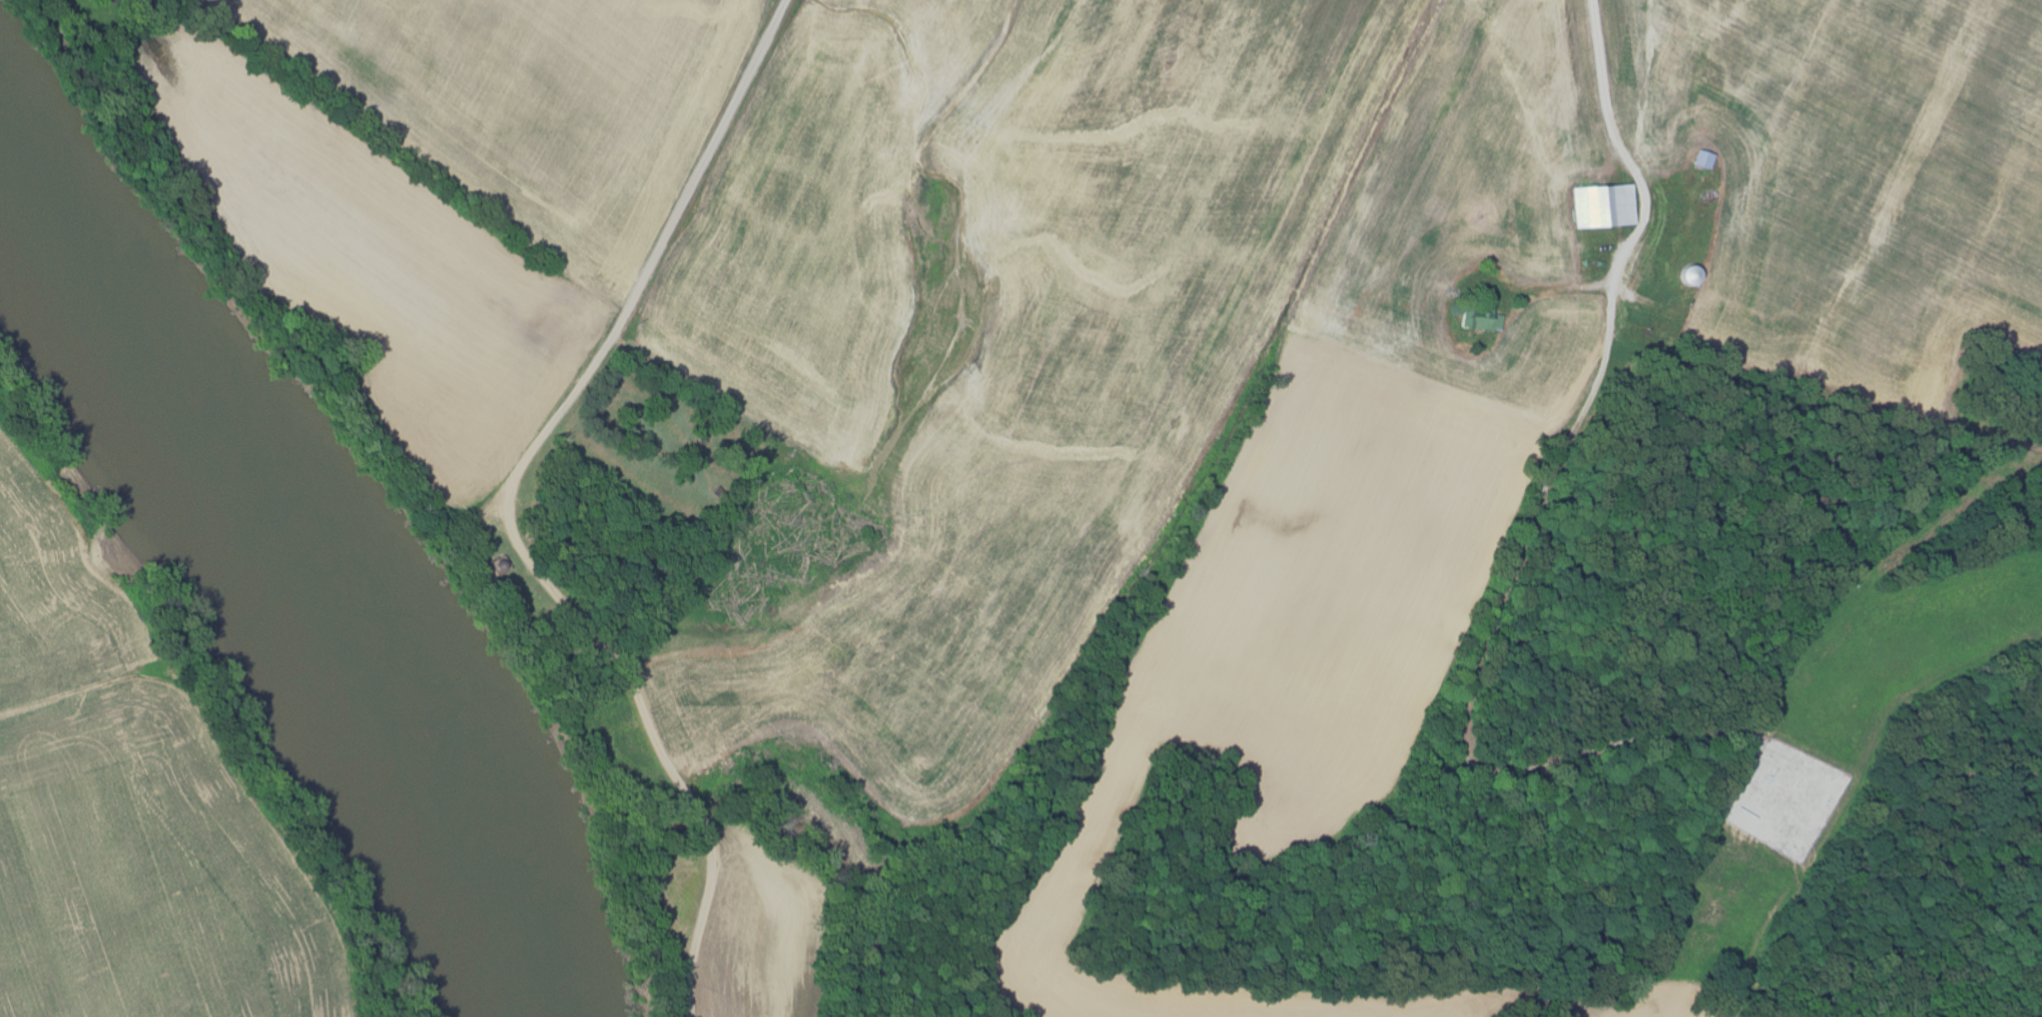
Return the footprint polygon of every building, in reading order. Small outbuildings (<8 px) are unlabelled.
[(1715,172),(1719,157),(1702,153),(1698,168),(1715,172)] [(1578,189),(1580,230),(1641,226),(1639,186),(1578,189)] [(1466,326),(1505,333),(1508,317),(1491,314),(1490,317),(1469,313),(1466,326)]
